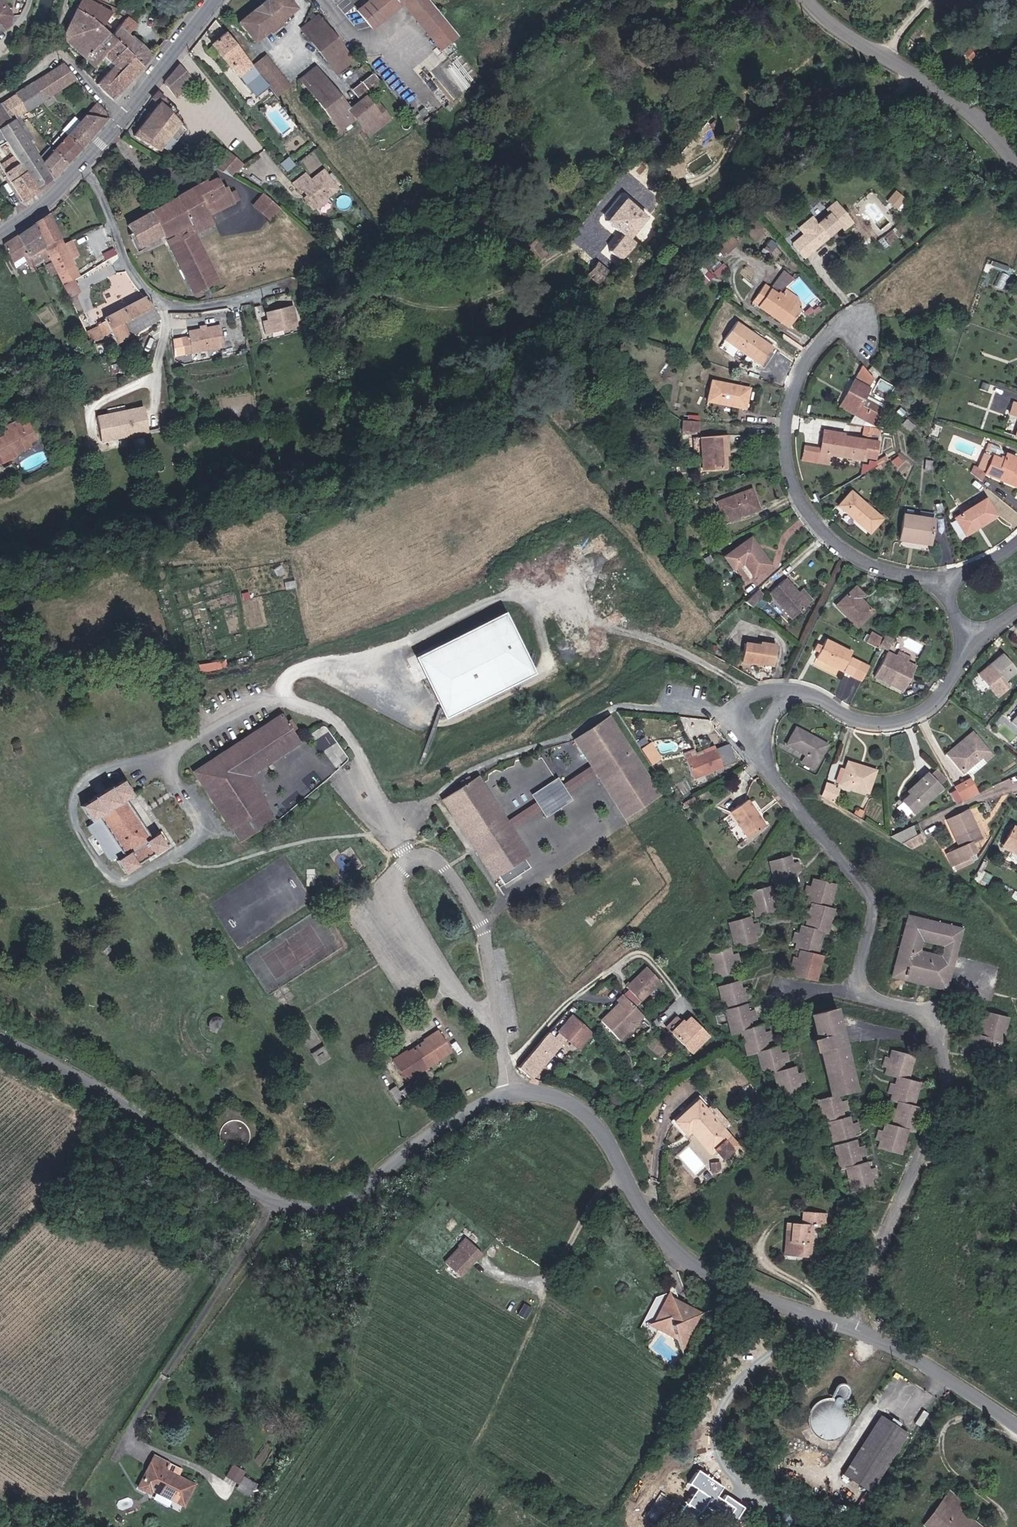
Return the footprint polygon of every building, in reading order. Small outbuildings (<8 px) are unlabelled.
[(11,16),(0,0),(0,23),(11,16)] [(113,12),(91,0),(82,0),(79,8),(102,26),(113,12)] [(239,21),(254,41),(269,30),(273,36),(286,26),(281,20),(295,9),(287,0),(266,0),(260,4),(239,21)] [(354,12),(370,30),(399,5),(406,0),(368,0),(354,12)] [(399,5),(438,51),(456,37),(426,0),(406,0),(399,5)] [(66,43),(94,66),(105,56),(116,40),(112,36),(102,26),(79,8),(67,37),(66,43)] [(116,40),(145,66),(154,55),(130,33),(138,24),(128,17),(112,36),(116,40)] [(319,17),(298,29),(336,77),(353,62),(319,17)] [(225,34),(212,45),(256,99),(269,88),(225,34)] [(100,85),(115,100),(145,66),(116,40),(105,56),(117,66),(100,85)] [(286,85),(265,56),(254,64),(275,93),(286,85)] [(62,63),(31,82),(44,100),(75,80),(62,63)] [(194,84),(175,64),(161,81),(173,98),(194,84)] [(384,89),(371,74),(349,90),(356,100),(349,106),(327,77),(324,79),(314,68),(297,80),(306,92),(311,98),(316,104),(320,109),(325,116),(333,125),(338,132),(353,120),(367,137),(389,120),(383,111),(382,113),(380,115),(367,99),(384,89)] [(31,82),(2,101),(15,121),(17,119),(44,100),(31,82)] [(169,103),(158,93),(154,97),(152,100),(126,132),(157,154),(180,124),(164,108),(169,103)] [(54,178),(40,164),(17,119),(15,121),(2,101),(0,103),(0,178),(5,186),(10,183),(23,204),(54,178)] [(95,103),(78,121),(93,134),(107,117),(95,103)] [(78,121),(65,135),(79,150),(93,134),(78,121)] [(51,151),(65,165),(79,150),(65,135),(51,151)] [(235,175),(246,164),(231,150),(217,166),(235,175)] [(40,164),(54,178),(65,165),(51,151),(40,164)] [(308,173),(296,183),(302,189),(304,187),(312,197),(309,199),(317,208),(342,187),(326,169),(313,180),(308,173)] [(408,177),(403,181),(407,186),(412,182),(408,177)] [(161,240),(191,295),(221,280),(196,233),(213,223),(209,216),(242,198),(238,190),(233,192),(229,186),(224,189),(218,178),(208,183),(207,182),(123,225),(137,251),(161,240)] [(898,206),(906,197),(899,191),(891,200),(898,206)] [(271,219),(281,207),(264,194),(255,206),(271,219)] [(622,198),(605,220),(622,233),(610,248),(622,258),(636,240),(631,236),(646,217),(622,198)] [(804,233),(793,242),(803,256),(841,226),(844,230),(854,222),(838,201),(828,209),(831,213),(819,222),(814,215),(799,227),(804,233)] [(68,242),(51,212),(34,223),(54,258),(66,283),(76,278),(84,273),(75,257),(83,253),(75,239),(68,242)] [(54,258),(34,223),(19,233),(35,262),(45,257),(48,262),(54,258)] [(35,262),(19,233),(1,245),(15,268),(25,262),(31,272),(37,269),(35,262)] [(715,244),(721,254),(738,244),(733,234),(715,244)] [(611,271),(600,263),(591,274),(603,283),(611,271)] [(82,291),(76,278),(66,283),(73,295),(82,291)] [(768,284),(757,302),(790,324),(800,307),(801,303),(800,299),(798,296),(787,288),(782,295),(768,284)] [(154,306),(147,297),(106,318),(107,321),(94,328),(100,340),(113,334),(115,332),(120,341),(131,336),(125,323),(154,306)] [(165,319),(154,306),(125,323),(131,336),(165,319)] [(291,307),(268,313),(270,320),(264,321),(267,332),(296,325),(291,307)] [(774,345),(738,323),(726,341),(762,364),(774,345)] [(188,352),(227,346),(224,324),(192,329),(193,334),(185,335),(188,352)] [(17,353),(3,360),(7,367),(21,360),(17,353)] [(875,380),(864,367),(859,380),(856,379),(841,407),(875,425),(884,407),(867,398),(875,380)] [(751,388),(713,381),(709,401),(747,408),(751,388)] [(146,409),(110,416),(115,440),(151,433),(146,409)] [(22,446),(24,451),(33,446),(32,443),(41,438),(32,419),(16,427),(22,446)] [(685,421),(684,431),(701,432),(702,422),(685,421)] [(15,450),(22,446),(16,427),(0,435),(0,459),(1,461),(6,458),(5,455),(15,450)] [(884,429),(866,427),(865,437),(883,438),(884,429)] [(848,432),(824,429),(819,464),(832,465),(833,457),(865,462),(866,458),(878,460),(880,442),(847,437),(848,432)] [(729,436),(699,439),(701,455),(705,454),(707,471),(729,469),(727,445),(730,445),(729,436)] [(17,454),(24,451),(22,446),(15,450),(17,454)] [(1006,455),(1003,462),(994,458),(996,453),(991,451),(982,471),(991,475),(990,477),(1016,489),(1016,460),(1006,455)] [(754,491),(721,502),(728,522),(761,511),(754,491)] [(853,491),(840,506),(871,533),(884,519),(853,491)] [(988,500),(955,521),(965,537),(998,516),(988,500)] [(930,547),(934,521),(902,516),(897,542),(930,547)] [(753,536),(727,554),(737,567),(747,560),(756,573),(772,562),(753,536)] [(812,606),(788,582),(772,598),(796,622),(812,606)] [(858,590),(840,608),(861,630),(876,615),(863,601),(866,598),(858,590)] [(498,613),(408,660),(438,711),(442,720),(529,674),(498,613)] [(874,634),(870,642),(881,648),(885,640),(874,634)] [(887,636),(885,640),(881,648),(888,652),(894,640),(887,636)] [(814,649),(821,651),(824,640),(818,638),(814,649)] [(763,647),(747,644),(744,661),(760,664),(761,661),(775,664),(779,646),(764,642),(763,647)] [(827,643),(819,662),(843,673),(852,655),(827,643)] [(891,653),(878,677),(905,691),(918,667),(891,653)] [(993,665),(1003,675),(997,681),(1005,690),(1011,685),(1007,680),(1016,671),(1016,669),(1004,655),(993,665)] [(847,675),(865,683),(871,668),(853,660),(847,675)] [(197,771),(231,827),(268,805),(250,776),(301,743),(280,714),(262,729),(197,771)] [(584,768),(592,777),(620,816),(662,793),(610,715),(567,742),(584,768)] [(799,729),(790,745),(808,754),(805,760),(818,767),(829,745),(799,729)] [(953,757),(976,736),(974,732),(950,754),(953,757)] [(994,755),(976,736),(953,757),(966,772),(982,757),(986,761),(994,755)] [(718,748),(688,760),(695,777),(725,766),(718,748)] [(1008,762),(1004,765),(1013,773),(1016,768),(1008,762)] [(844,769),(840,782),(871,792),(877,772),(850,763),(848,770),(844,769)] [(1016,779),(1016,776),(1013,773),(1004,765),(1001,769),(1015,780),(1016,779)] [(558,786),(565,795),(592,777),(584,768),(558,786)] [(936,770),(931,775),(942,786),(946,781),(936,770)] [(942,786),(931,775),(929,773),(912,789),(915,791),(907,799),(919,811),(943,787),(942,786)] [(532,853),(515,828),(510,820),(473,777),(471,778),(469,776),(462,780),(463,783),(435,801),(492,880),(496,877),(502,886),(533,865),(527,856),(532,853)] [(528,796),(532,803),(540,813),(544,817),(568,800),(565,795),(558,786),(554,778),(528,796)] [(973,780),(957,788),(964,800),(979,792),(973,780)] [(123,856),(115,860),(125,875),(136,868),(134,866),(155,853),(156,855),(167,848),(158,835),(153,838),(128,799),(132,796),(123,782),(111,789),(109,787),(95,796),(96,798),(82,807),(91,822),(98,818),(123,856)] [(838,788),(829,784),(825,798),(834,801),(838,790),(838,788)] [(755,813),(759,811),(750,799),(732,812),(750,837),(765,826),(755,813)] [(909,815),(913,809),(901,802),(898,808),(909,815)] [(532,805),(537,814),(540,813),(532,803),(532,805)] [(240,839),(262,824),(275,816),(268,805),(231,827),(240,839)] [(510,820),(515,828),(537,814),(532,805),(510,820)] [(956,866),(979,856),(974,845),(982,841),(977,828),(980,827),(973,810),(951,820),(965,849),(951,855),(956,866)] [(91,822),(115,860),(123,856),(98,818),(91,822)] [(899,841),(918,833),(914,825),(895,833),(899,841)] [(1007,848),(1016,853),(1016,831),(1015,831),(1007,848)] [(903,844),(915,850),(928,843),(924,834),(903,844)] [(793,858),(771,865),(779,890),(801,884),(798,874),(804,872),(802,864),(795,866),(793,858)] [(837,885),(816,879),(814,888),(808,886),(806,895),(811,896),(810,902),(817,904),(815,911),(809,910),(807,916),(813,918),(811,927),(805,925),(803,934),(797,932),(794,942),(800,944),(799,950),(804,951),(802,960),(797,958),(795,965),(801,967),(799,974),(820,980),(826,957),(820,955),(826,931),(831,932),(837,909),(831,907),(837,885)] [(774,889),(752,895),(758,918),(781,912),(778,904),(785,902),(783,893),(776,895),(774,889)] [(923,927),(925,919),(907,915),(906,923),(923,927)] [(894,976),(915,980),(916,974),(950,981),(961,926),(925,919),(923,927),(906,923),(894,976)] [(753,920),(732,925),(738,948),(760,942),(758,934),(765,932),(763,924),(755,926),(753,920)] [(732,948),(710,954),(716,978),(740,972),(738,964),(744,963),(741,953),(734,955),(732,948)] [(646,968),(627,988),(640,1001),(660,981),(646,968)] [(948,987),(950,981),(916,974),(915,980),(948,987)] [(743,980),(721,986),(733,1034),(743,1031),(750,1056),(760,1053),(766,1077),(776,1075),(781,1095),(803,1090),(802,1083),(807,1082),(805,1075),(800,1077),(798,1069),(789,1071),(787,1062),(791,1061),(789,1052),(784,1054),(782,1047),(770,1050),(768,1042),(773,1041),(771,1033),(765,1034),(763,1026),(756,1027),(753,1019),(759,1017),(758,1010),(752,1012),(748,996),(753,994),(751,987),(745,988),(743,980)] [(637,1023),(643,1017),(624,997),(620,1002),(622,1006),(604,1024),(623,1043),(630,1035),(634,1035),(641,1027),(637,1023)] [(855,1189),(875,1184),(874,1178),(881,1176),(879,1168),(872,1169),(870,1161),(864,1163),(863,1155),(868,1154),(866,1147),(861,1149),(857,1132),(862,1131),(860,1123),(855,1125),(853,1116),(848,1118),(845,1109),(851,1108),(849,1101),(843,1102),(841,1094),(855,1090),(834,1009),(814,1015),(834,1095),(820,1099),(827,1123),(833,1122),(844,1166),(849,1165),(855,1189)] [(1008,1017),(987,1012),(985,1020),(979,1018),(977,1028),(983,1029),(981,1037),(975,1036),(973,1043),(968,1041),(966,1049),(972,1050),(970,1057),(991,1062),(997,1038),(1003,1039),(1008,1017)] [(285,1019),(290,1026),(299,1020),(294,1013),(285,1019)] [(560,1033),(566,1038),(580,1049),(594,1032),(573,1016),(560,1033)] [(667,1025),(671,1029),(681,1020),(677,1016),(667,1025)] [(219,1017),(215,1018),(213,1019),(212,1021),(212,1024),(213,1027),(216,1029),(219,1029),(222,1027),(224,1022),(222,1019),(219,1017)] [(711,1037),(689,1017),(675,1034),(696,1053),(711,1037)] [(520,1067),(534,1078),(566,1038),(560,1033),(556,1037),(549,1032),(521,1066),(520,1067)] [(396,1063),(407,1081),(451,1054),(440,1037),(396,1063)] [(881,1147),(903,1153),(908,1131),(917,1133),(923,1109),(913,1107),(920,1083),(907,1080),(913,1057),(892,1052),(890,1061),(884,1059),(882,1068),(888,1069),(886,1077),(896,1079),(895,1086),(891,1085),(888,1093),(893,1094),(891,1102),(900,1105),(898,1112),(892,1111),(891,1117),(897,1118),(894,1127),(886,1125),(884,1133),(879,1132),(878,1139),(883,1141),(881,1147)] [(389,1092),(398,1106),(404,1102),(396,1088),(389,1092)] [(696,1099),(680,1113),(676,1117),(686,1129),(689,1127),(711,1151),(714,1149),(726,1162),(741,1149),(696,1099)] [(713,1162),(710,1171),(717,1172),(719,1163),(713,1162)] [(824,1212),(802,1211),(801,1223),(789,1222),(787,1251),(811,1252),(812,1223),(824,1224),(824,1212)] [(463,1276),(485,1253),(468,1237),(446,1261),(463,1276)] [(699,1314),(704,1312),(670,1294),(669,1291),(651,1325),(676,1338),(681,1348),(699,1314)] [(680,1371),(690,1359),(686,1354),(676,1368),(680,1371)] [(850,1385),(848,1383),(847,1382),(844,1381),(840,1383),(834,1394),(835,1395),(834,1398),(825,1399),(819,1401),(813,1405),(809,1411),(808,1417),(808,1422),(811,1431),(818,1438),(827,1441),(832,1441),(836,1439),(840,1438),(845,1434),(850,1424),(850,1414),(848,1410),(845,1407),(842,1403),(844,1400),(845,1400),(851,1389),(851,1387),(850,1385)] [(900,1425),(902,1422),(893,1416),(891,1419),(881,1413),(844,1473),(871,1490),(908,1430),(900,1425)] [(168,1467),(171,1460),(157,1454),(142,1484),(153,1490),(157,1483),(168,1488),(166,1492),(187,1502),(197,1482),(168,1467)] [(241,1481),(248,1469),(236,1463),(229,1474),(241,1481)] [(723,1486),(697,1469),(688,1482),(696,1487),(686,1503),(700,1512),(704,1505),(734,1523),(745,1506),(726,1494),(723,1499),(717,1495),(723,1486)] [(252,1493),(259,1481),(247,1474),(241,1486),(252,1493)] [(860,1510),(870,1494),(867,1491),(856,1507),(860,1510)] [(948,1496),(961,1506),(963,1502),(950,1492),(948,1496)] [(831,1505),(834,1501),(827,1496),(824,1501),(831,1505)] [(961,1506),(948,1496),(925,1524),(929,1526),(976,1526),(968,1521),(971,1518),(965,1514),(962,1517),(956,1512),(959,1508),(961,1506)] [(965,1514),(959,1508),(956,1512),(962,1517),(965,1514)] [(971,1518),(968,1521),(976,1526),(977,1526),(979,1524),(971,1518)]
